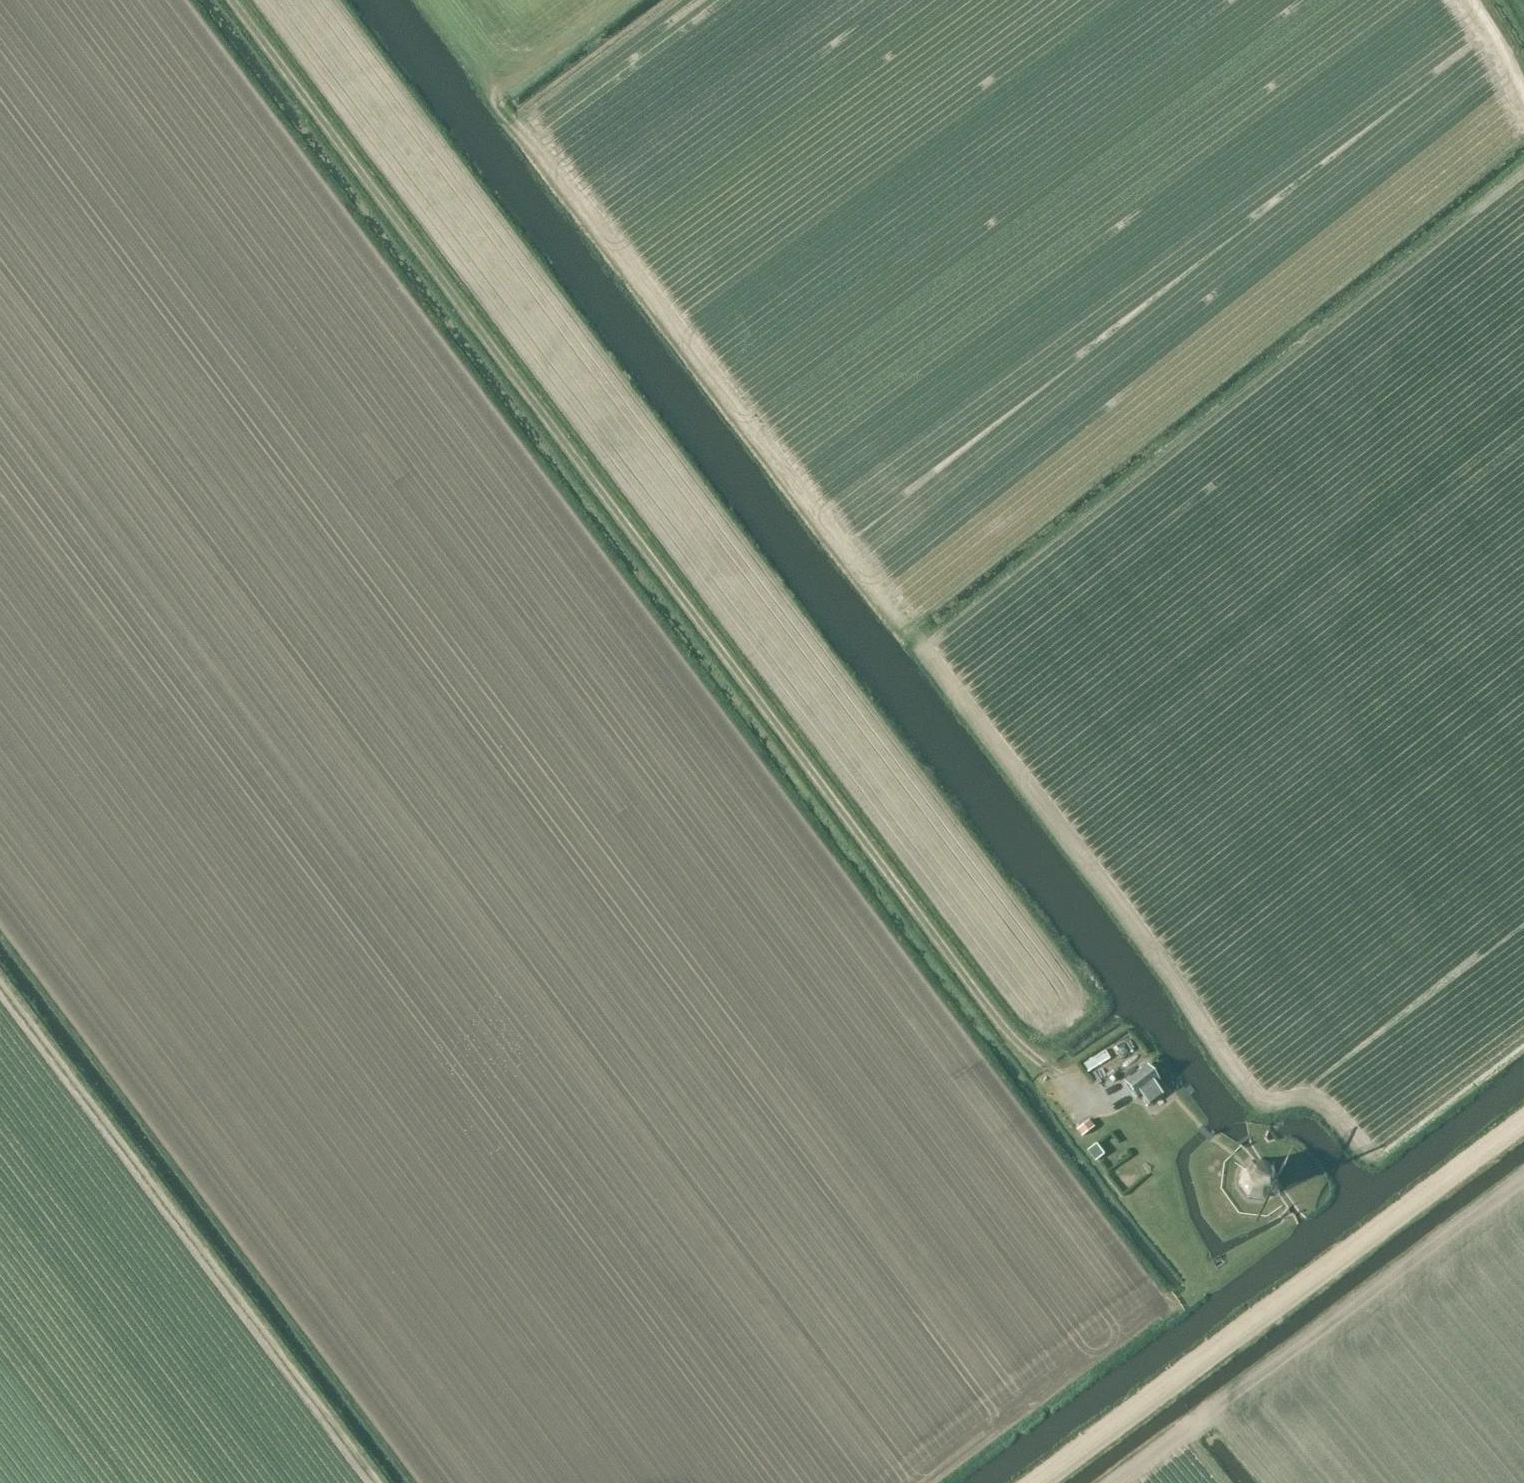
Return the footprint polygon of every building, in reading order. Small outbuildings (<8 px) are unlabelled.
[(1097,1065),(1118,1054),(1113,1046),(1093,1057),(1097,1065)] [(1136,1099),(1141,1096),(1148,1105),(1162,1095),(1155,1085),(1159,1082),(1147,1066),(1124,1083),(1136,1099)] [(1093,1128),(1088,1121),(1077,1130),(1082,1136),(1093,1128)] [(1102,1156),(1095,1146),(1094,1146),(1087,1151),(1095,1161),(1102,1156)] [(1265,1163),(1255,1163),(1254,1161),(1251,1161),(1251,1163),(1246,1167),(1242,1170),(1241,1169),(1240,1172),(1241,1173),(1240,1184),(1239,1184),(1239,1187),(1240,1187),(1247,1196),(1246,1197),(1249,1198),(1250,1197),(1260,1198),(1261,1200),(1264,1199),(1264,1198),(1273,1192),(1274,1192),(1275,1189),(1274,1189),(1276,1178),(1277,1177),(1277,1174),(1276,1174),(1268,1165),(1269,1164),(1266,1163),(1265,1163)]
